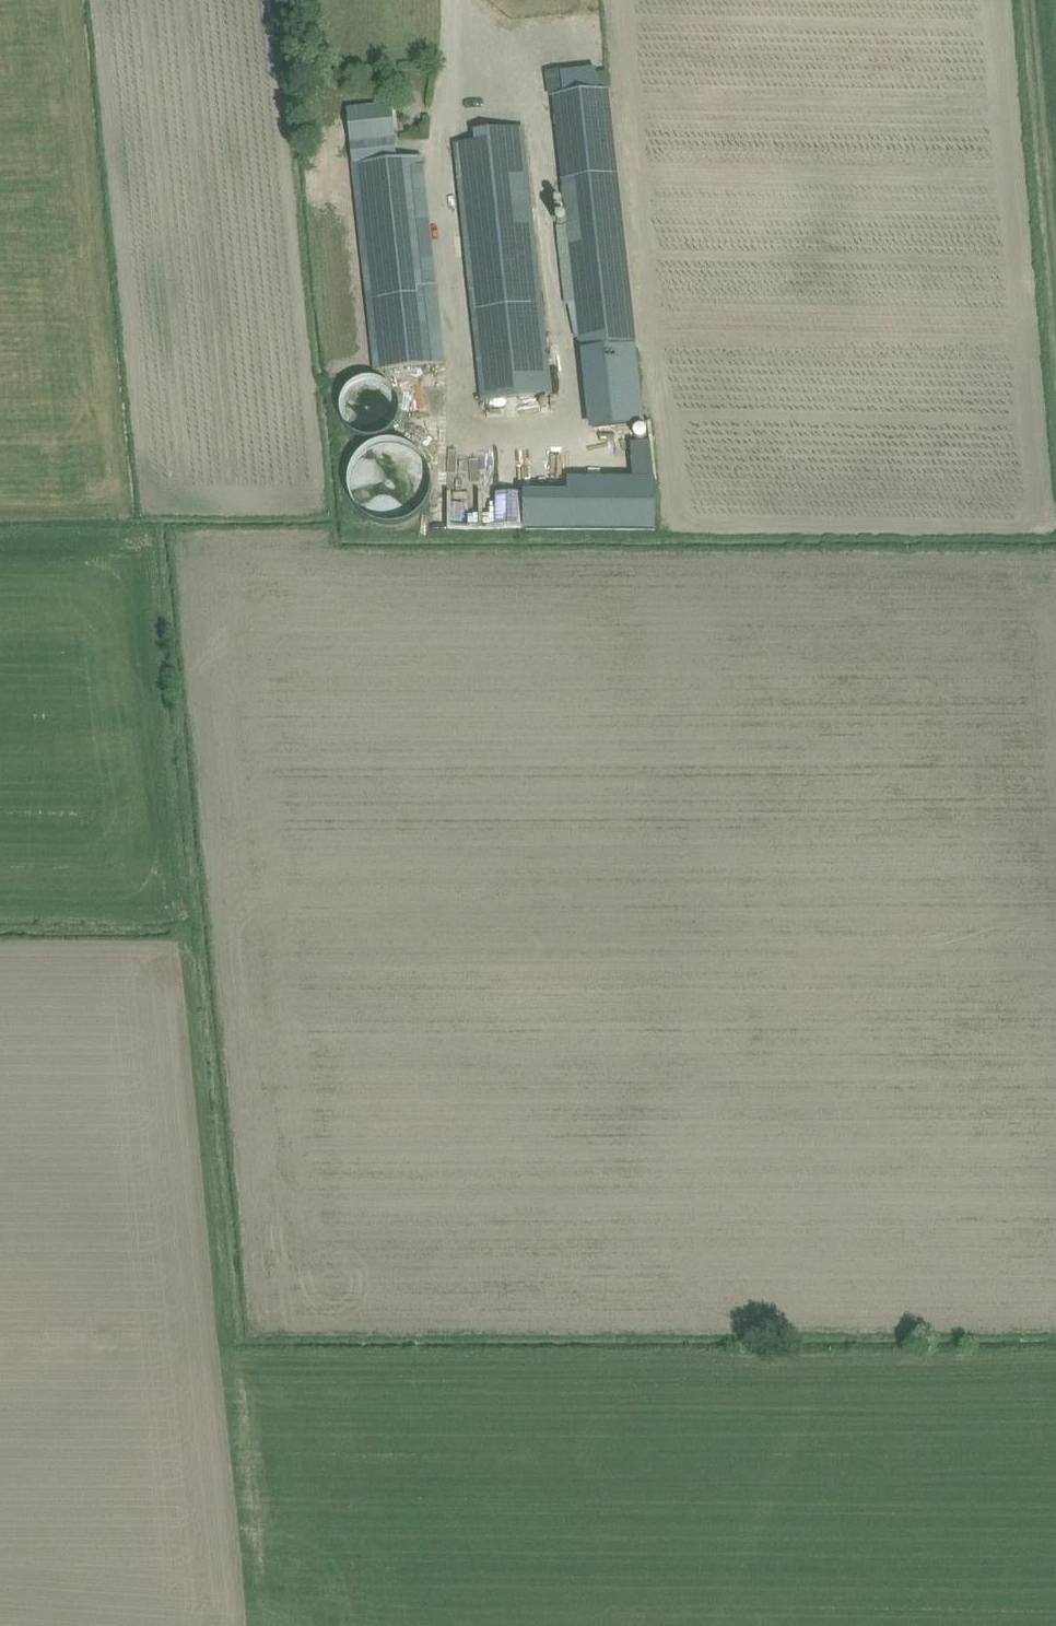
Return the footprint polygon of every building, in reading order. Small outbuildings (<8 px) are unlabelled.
[(608,89),(554,96),(557,117),(569,224),(556,226),(565,304),(578,303),(583,348),(636,342),(608,89)] [(395,138),(392,105),(348,110),(351,143),(395,138)] [(457,153),(458,175),(479,402),(546,396),(523,128),(475,132),(477,151),(470,152),(469,143),(456,145),(457,153)] [(446,359),(443,359),(422,157),(354,164),(375,370),(446,363),(446,359)] [(583,348),(582,348),(591,428),(644,422),(636,342),(583,348)] [(389,394),(390,380),(370,379),(369,395),(350,394),(349,418),(364,419),(363,426),(381,427),(382,410),(395,411),(396,395),(389,394)] [(548,493),(547,529),(568,529),(643,530),(656,530),(656,479),(651,479),(568,479),(568,493),(548,493)]
